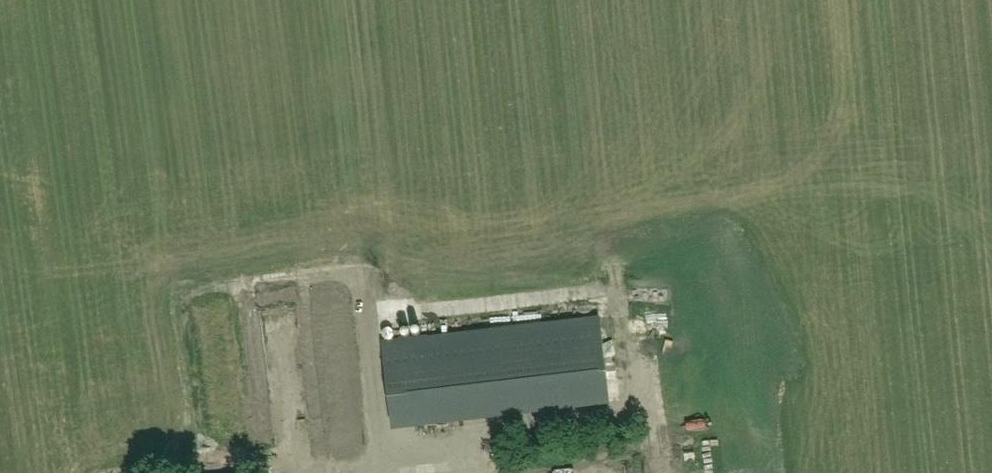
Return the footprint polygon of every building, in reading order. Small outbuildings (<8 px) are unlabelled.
[(674,273),(653,276),(654,285),(676,282),(674,273)] [(631,330),(639,329),(639,310),(630,311),(631,330)] [(600,320),(383,345),(392,427),(610,402),(600,320)]
